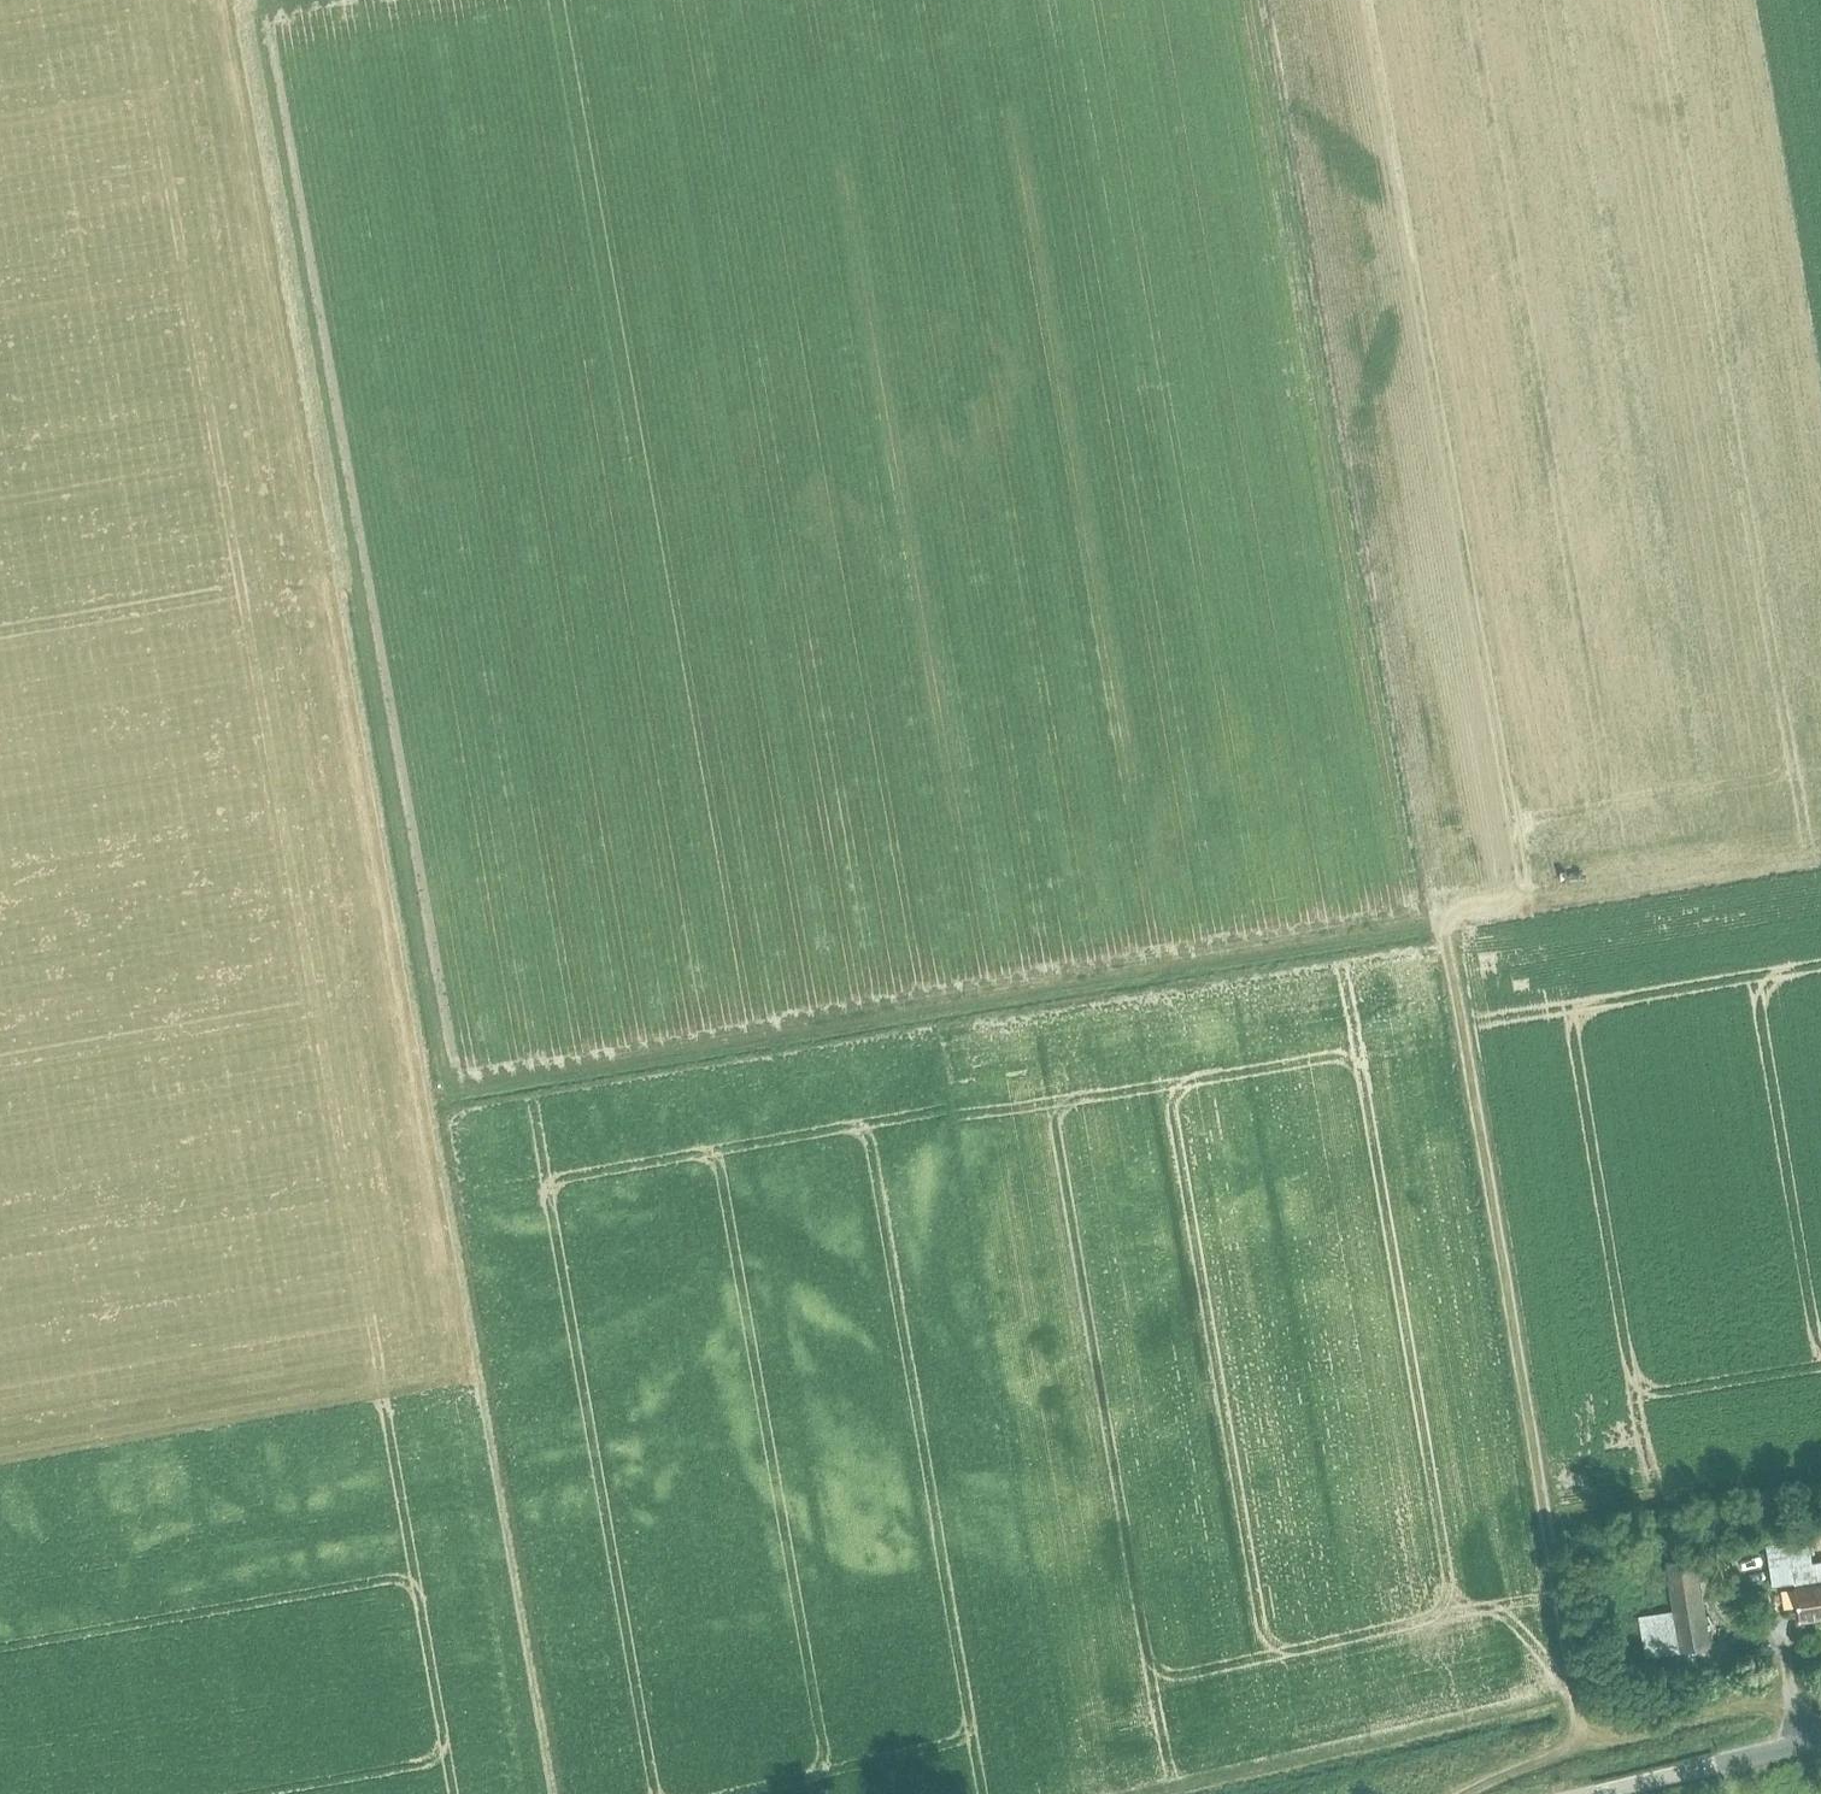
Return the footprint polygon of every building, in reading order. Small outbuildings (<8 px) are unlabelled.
[(1775,1582),(1794,1579),(1801,1619),(1820,1615),(1820,1559),(1813,1560),(1808,1536),(1768,1543),(1775,1582)] [(1638,1613),(1645,1656),(1711,1645),(1696,1550),(1667,1555),(1675,1607),(1638,1613)] [(1656,1563),(1645,1565),(1649,1594),(1661,1592),(1656,1563)]
